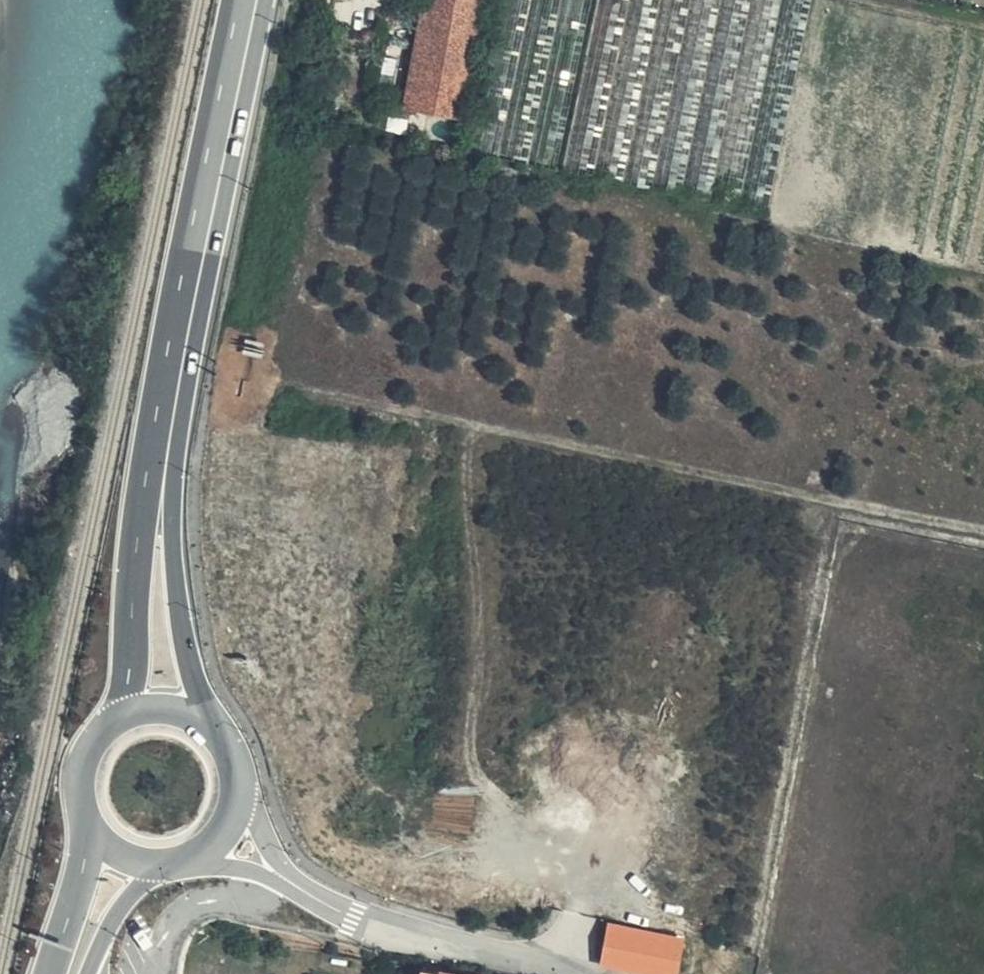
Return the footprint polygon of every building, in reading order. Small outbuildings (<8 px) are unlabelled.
[(444,77),(460,0),(401,0),(389,66),(444,77)] [(444,77),(452,79),(466,0),(460,0),(444,77)] [(610,924),(604,959),(673,972),(676,971),(680,939),(610,924)]
